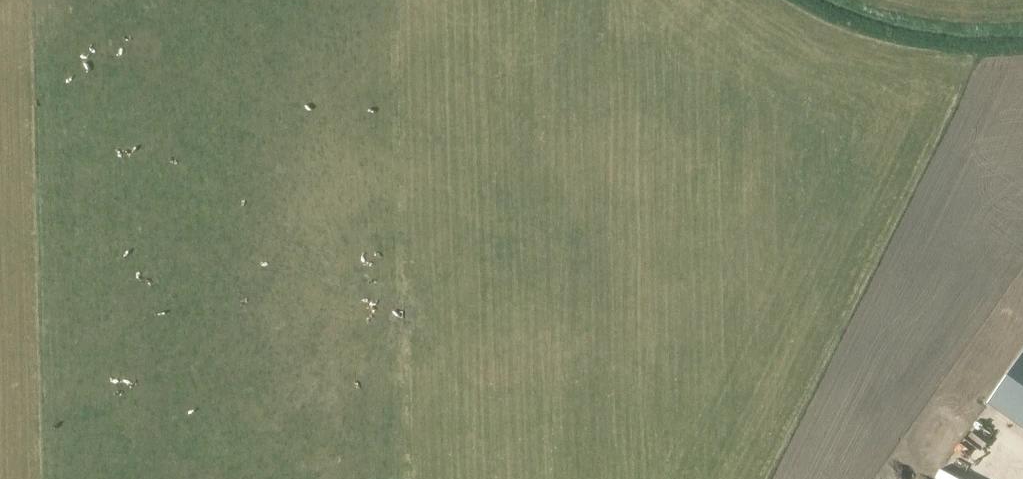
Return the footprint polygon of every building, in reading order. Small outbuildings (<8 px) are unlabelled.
[(999,409),(1022,425),(1022,373),(999,409)] [(942,398),(929,420),(964,439),(976,418),(942,398)] [(1008,445),(987,478),(1022,478),(1022,454),(1008,445)]
